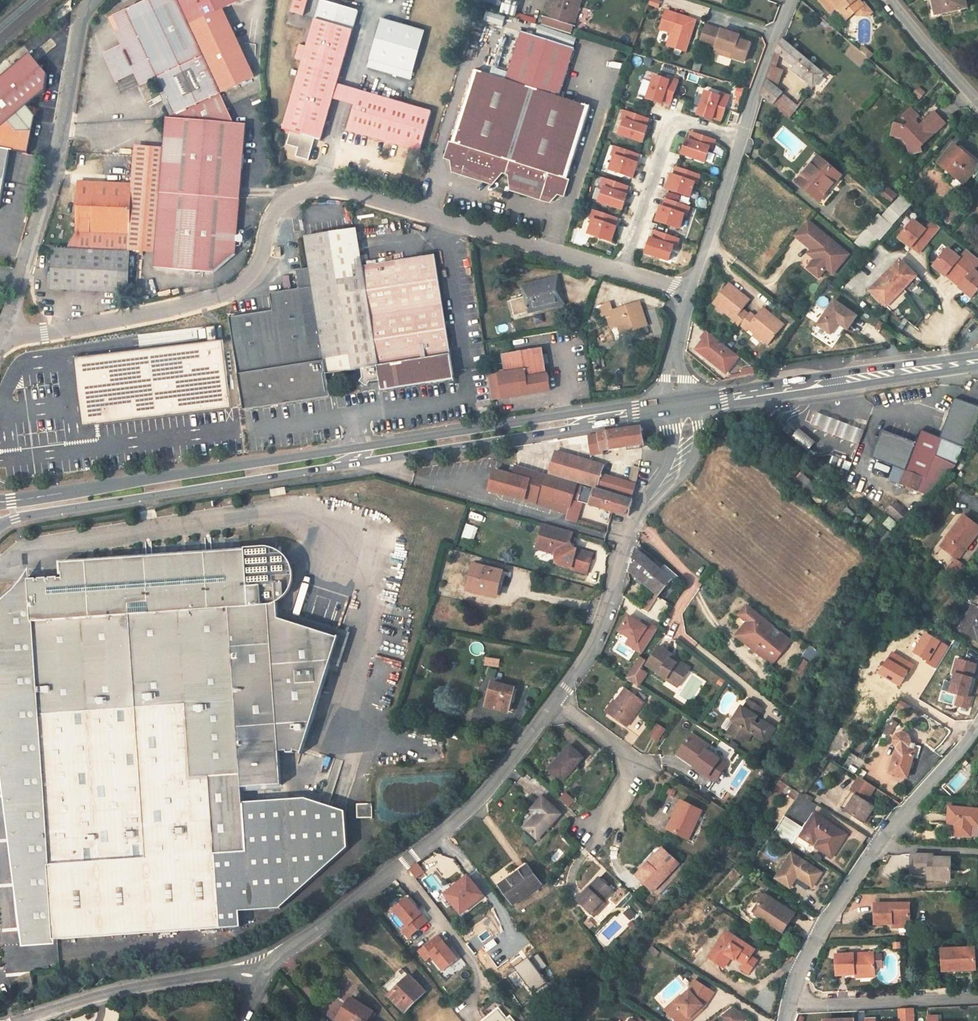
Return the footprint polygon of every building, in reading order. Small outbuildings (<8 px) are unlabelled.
[(178,0),(152,0),(109,19),(122,47),(103,54),(121,93),(138,86),(158,79),(173,116),(167,120),(221,96),(178,0)] [(221,96),(256,79),(227,12),(248,2),(247,0),(178,0),(221,96)] [(298,9),(312,14),(316,0),(302,0),(298,9)] [(360,30),(366,11),(334,0),(328,0),(323,18),(360,30)] [(541,25),(579,36),(590,0),(549,0),(541,25)] [(832,12),(839,5),(843,10),(849,4),(854,10),(856,9),(859,12),(867,12),(871,7),(864,1),(863,1),(861,0),(821,0),(832,12)] [(943,18),(973,12),(970,0),(939,0),(943,18)] [(843,10),(839,5),(836,8),(845,18),(854,10),(849,4),(843,10)] [(701,23),(672,13),(666,31),(677,35),(673,47),(691,54),(701,23)] [(306,45),(302,59),(309,62),(288,130),(294,132),(317,139),(324,141),(338,98),(343,83),(360,30),(323,18),(314,47),(306,45)] [(419,73),(432,33),(390,19),(376,59),(419,73)] [(746,39),(712,27),(706,44),(722,50),(740,56),(738,61),(750,65),(757,47),(744,43),(746,39)] [(451,159),(457,161),(458,174),(496,186),(507,172),(516,175),(518,193),(556,205),(563,195),(570,196),(597,109),(580,103),(585,87),(573,83),(568,99),(566,99),(581,50),(527,33),(512,82),(479,71),(451,159)] [(806,77),(817,86),(826,75),(787,42),(785,40),(781,51),(807,74),(806,77)] [(740,56),(722,50),(720,54),(738,61),(740,56)] [(31,55),(0,80),(0,149),(10,151),(28,155),(32,137),(36,118),(27,108),(45,92),(47,75),(31,55)] [(714,62),(728,65),(729,58),(715,56),(714,62)] [(419,73),(376,59),(374,66),(417,80),(419,73)] [(771,75),(769,80),(780,89),(786,75),(774,71),(771,75)] [(673,81),(654,75),(646,100),(663,106),(664,104),(671,107),(681,80),(673,78),(673,81)] [(764,95),(765,96),(790,118),(800,107),(780,89),(769,80),(764,95)] [(338,98),(361,105),(365,90),(343,83),(338,98)] [(353,130),(425,153),(438,113),(365,90),(361,105),(353,130)] [(723,97),(705,92),(696,116),(713,122),(714,120),(723,123),(732,96),(724,94),(723,97)] [(242,187),(247,125),(234,124),(221,96),(167,120),(164,148),(155,253),(154,269),(214,274),(236,256),(241,197),(242,187)] [(916,110),(908,118),(914,124),(909,129),(899,127),(896,138),(905,141),(912,148),(914,159),(926,157),(926,151),(952,126),(940,114),(925,130),(922,126),(921,122),(925,119),(916,110)] [(653,120),(627,112),(623,121),(625,122),(620,136),(643,144),(653,120)] [(317,139),(294,132),(290,145),(301,148),(299,157),(312,161),(317,143),(316,142),(317,139)] [(719,142),(690,133),(680,157),(707,165),(711,150),(715,152),(719,142)] [(131,235),(131,253),(155,253),(164,148),(136,146),(132,184),(131,235)] [(641,156),(614,147),(610,156),(613,159),(609,171),(634,180),(641,156)] [(977,176),(977,161),(961,147),(946,165),(970,185),(977,176)] [(10,151),(0,149),(0,209),(10,151)] [(823,200),(845,176),(824,157),(815,166),(819,171),(807,184),(823,200)] [(815,166),(802,180),(807,184),(819,171),(815,166)] [(704,177),(676,168),(667,192),(692,201),(697,185),(700,186),(704,177)] [(632,188),(604,179),(601,188),(603,189),(600,204),(622,212),(632,188)] [(131,253),(131,235),(132,184),(82,185),(80,233),(69,250),(82,251),(131,253)] [(889,189),(882,197),(891,204),(897,196),(889,189)] [(891,207),(900,215),(909,203),(901,195),(891,207)] [(690,209),(664,199),(656,227),(687,237),(694,218),(688,216),(690,209)] [(890,206),(882,216),(892,225),(901,216),(900,215),(891,207),(890,206)] [(622,220),(593,210),(590,220),(593,221),(588,236),(615,244),(622,220)] [(878,214),(854,242),(868,254),(892,226),(878,214)] [(911,249),(912,248),(919,254),(940,228),(932,222),(925,230),(913,221),(899,239),(911,249)] [(817,228),(812,223),(799,239),(805,243),(817,228)] [(854,257),(817,228),(805,243),(817,253),(824,258),(820,263),(813,272),(825,280),(832,271),(835,267),(842,272),(854,257)] [(384,379),(386,391),(390,390),(373,268),(369,268),(364,230),(311,238),(315,269),(331,375),(362,370),(363,379),(360,383),(367,389),(376,379),(378,380),(384,379)] [(683,240),(652,231),(645,256),(670,263),(674,247),(680,249),(683,240)] [(965,250),(961,258),(948,248),(932,267),(971,302),(977,294),(977,271),(977,270),(977,269),(977,260),(965,250)] [(53,250),(51,292),(80,293),(82,251),(69,250),(53,250)] [(80,293),(129,294),(131,253),(82,251),(80,293)] [(824,258),(817,253),(813,258),(820,263),(824,258)] [(459,379),(441,257),(373,268),(390,390),(459,379)] [(915,276),(900,261),(870,291),(886,307),(915,276)] [(842,272),(835,267),(832,271),(839,276),(842,272)] [(275,313),(231,319),(244,411),(332,398),(331,375),(315,269),(297,273),(300,293),(271,296),(275,313)] [(528,288),(530,296),(514,300),(518,316),(558,306),(556,294),(564,292),(561,280),(528,288)] [(756,304),(735,287),(719,307),(739,323),(738,325),(744,331),(746,329),(755,318),(748,313),(756,304)] [(558,306),(567,304),(564,292),(556,294),(558,306)] [(863,322),(841,306),(824,330),(837,340),(846,329),(853,335),(863,322)] [(611,317),(615,330),(623,327),(625,336),(651,328),(644,307),(611,317)] [(756,316),(755,318),(746,329),(753,334),(754,333),(774,349),(790,329),(770,312),(763,321),(756,316)] [(707,342),(709,344),(704,350),(709,354),(707,358),(730,377),(744,361),(713,335),(707,342)] [(222,341),(75,358),(83,425),(230,407),(222,341)] [(510,375),(510,376),(529,373),(531,382),(551,378),(551,377),(546,350),(507,357),(510,375)] [(510,376),(510,375),(494,377),(498,402),(508,401),(508,397),(555,390),(553,377),(551,377),(551,378),(531,382),(529,373),(510,376)] [(508,397),(508,401),(556,393),(555,390),(508,397)] [(942,441),(923,435),(919,447),(885,436),(875,463),(909,475),(904,489),(920,495),(925,480),(929,482),(938,457),(959,464),(965,448),(969,449),(971,443),(975,445),(977,435),(977,430),(976,429),(977,424),(977,410),(961,404),(954,407),(954,409),(942,441)] [(843,425),(822,417),(816,430),(837,439),(843,425)] [(848,428),(843,425),(837,439),(842,441),(848,428)] [(869,437),(848,428),(842,441),(863,450),(869,437)] [(610,454),(648,448),(645,432),(591,440),(595,460),(611,457),(610,454)] [(559,456),(552,477),(635,503),(641,479),(636,478),(633,487),(605,477),(607,471),(559,456)] [(574,504),(579,488),(520,471),(517,480),(533,484),(528,504),(539,507),(538,508),(567,516),(569,509),(573,510),(574,504)] [(517,480),(498,475),(493,495),(528,504),(533,484),(517,480)] [(285,487),(270,490),(271,496),(286,494),(285,487)] [(616,517),(630,521),(631,521),(635,506),(589,492),(589,491),(585,490),(580,506),(585,507),(616,517)] [(579,528),(585,507),(580,506),(574,504),(573,510),(571,517),(568,525),(579,528)] [(913,519),(907,512),(898,521),(904,527),(913,519)] [(964,514),(942,545),(960,557),(977,530),(977,524),(964,514)] [(467,524),(463,536),(473,540),(478,528),(467,524)] [(599,559),(577,553),(573,547),(576,537),(548,528),(541,552),(548,553),(551,552),(555,553),(555,556),(562,557),(566,562),(564,569),(593,578),(599,559)] [(246,910),(287,907),(355,846),(353,816),(310,805),(250,809),(250,790),(287,789),(287,754),(311,754),(347,635),(287,617),(285,601),(295,593),(297,591),(301,584),(302,580),(303,577),(302,570),(301,566),(300,563),(297,558),(294,555),(284,548),(264,543),(244,545),(244,546),(65,559),(67,576),(36,577),(35,568),(27,581),(17,591),(0,604),(0,711),(29,947),(246,927),(246,910)] [(630,571),(658,595),(675,576),(637,546),(630,571)] [(504,586),(506,575),(477,570),(472,594),(500,599),(501,586),(504,586)] [(973,607),(976,610),(971,618),(975,621),(967,635),(977,641),(977,599),(973,607)] [(737,616),(746,623),(736,636),(772,666),(793,643),(748,605),(737,616)] [(615,638),(641,653),(658,630),(629,613),(622,624),(615,638)] [(971,618),(963,632),(967,635),(975,621),(971,618)] [(915,653),(929,661),(927,663),(937,668),(950,647),(927,633),(915,653)] [(674,658),(661,649),(648,668),(661,677),(660,680),(667,685),(670,680),(683,688),(694,673),(681,664),(678,667),(671,662),(674,658)] [(900,687),(908,673),(910,674),(914,667),(893,654),(880,675),(900,687)] [(641,658),(628,678),(638,684),(647,673),(639,669),(646,659),(641,658)] [(809,679),(814,667),(805,658),(798,670),(809,679)] [(977,664),(956,658),(946,690),(957,693),(956,705),(969,709),(972,697),(968,695),(977,664)] [(486,671),(501,674),(502,665),(487,663),(486,671)] [(683,688),(670,680),(667,685),(679,693),(683,688)] [(514,715),(518,691),(497,688),(493,712),(514,715)] [(625,731),(643,707),(624,693),(615,705),(607,717),(625,731)] [(611,702),(602,714),(607,717),(615,705),(611,702)] [(746,712),(744,711),(735,725),(737,727),(730,737),(743,747),(751,743),(755,738),(768,747),(777,734),(765,726),(762,729),(757,726),(765,713),(752,704),(746,712)] [(884,729),(890,733),(899,721),(893,717),(884,729)] [(658,724),(650,735),(658,741),(666,730),(658,724)] [(698,748),(702,744),(694,737),(680,755),(696,768),(694,772),(714,788),(726,771),(698,748)] [(898,751),(899,752),(901,754),(893,780),(910,785),(919,758),(917,758),(919,751),(911,748),(911,746),(911,744),(910,743),(909,742),(908,741),(907,741),(905,740),(904,740),(902,741),(901,741),(900,742),(898,742),(898,744),(897,745),(897,746),(897,747),(897,749),(898,751)] [(586,765),(573,751),(550,773),(564,787),(586,765)] [(677,759),(694,772),(696,768),(680,755),(677,759)] [(866,768),(855,761),(847,774),(858,781),(866,768)] [(859,799),(873,808),(881,796),(865,786),(857,798),(859,799)] [(708,796),(720,805),(726,798),(714,788),(708,796)] [(868,830),(880,812),(873,808),(859,799),(848,817),(868,830)] [(531,813),(536,818),(523,831),(535,844),(560,819),(543,801),(531,813)] [(690,842),(704,814),(683,804),(673,824),(677,826),(673,834),(690,842)] [(949,804),(948,819),(958,822),(956,837),(977,838),(977,807),(949,804)] [(852,844),(820,821),(808,837),(795,853),(806,860),(818,844),(824,847),(819,854),(836,866),(852,844)] [(671,823),(667,831),(673,834),(677,826),(673,824),(671,823)] [(652,869),(650,867),(638,880),(654,895),(680,867),(666,853),(652,869)] [(927,873),(928,881),(952,880),(953,858),(933,859),(933,854),(913,854),(912,874),(927,873)] [(826,882),(796,862),(779,886),(794,896),(801,886),(816,896),(826,882)] [(542,888),(529,869),(503,888),(517,906),(542,888)] [(456,889),(458,891),(448,899),(462,917),(484,899),(469,880),(468,880),(456,889)] [(615,894),(601,881),(579,904),(593,918),(615,894)] [(429,921),(407,896),(392,909),(405,925),(400,929),(409,938),(429,921)] [(874,924),(894,924),(893,929),(913,927),(910,902),(875,903),(874,924)] [(763,911),(765,913),(759,922),(786,940),(797,923),(768,904),(763,911)] [(765,913),(763,911),(757,921),(759,922),(765,913)] [(458,958),(438,935),(418,950),(426,961),(431,956),(444,970),(458,958)] [(747,965),(753,955),(725,936),(708,963),(723,972),(729,963),(734,966),(735,963),(744,969),(747,965)] [(900,941),(892,942),(892,950),(901,950),(900,941)] [(977,970),(975,946),(941,947),(942,971),(977,970)] [(837,976),(854,974),(876,973),(876,968),(884,968),(882,953),(875,953),(874,950),(837,953),(837,976)] [(546,964),(538,954),(508,976),(516,985),(524,980),(534,992),(547,981),(538,970),(546,964)] [(755,970),(747,965),(744,969),(741,974),(749,979),(755,970)] [(422,996),(408,979),(386,997),(400,1014),(422,996)] [(669,1019),(671,1020),(687,1020),(694,1015),(697,1018),(704,1012),(703,1011),(713,996),(697,985),(689,996),(688,995),(680,1003),(675,1007),(678,1011),(669,1019)] [(664,1013),(669,1019),(678,1011),(675,1007),(680,1003),(678,1000),(664,1013)] [(348,1003),(338,1020),(365,1020),(368,1015),(348,1003)] [(898,1008),(898,1020),(915,1020),(914,1008),(898,1008)] [(497,1010),(483,1020),(506,1020),(497,1010)] [(725,1016),(730,1020),(745,1020),(730,1012),(725,1016)]
